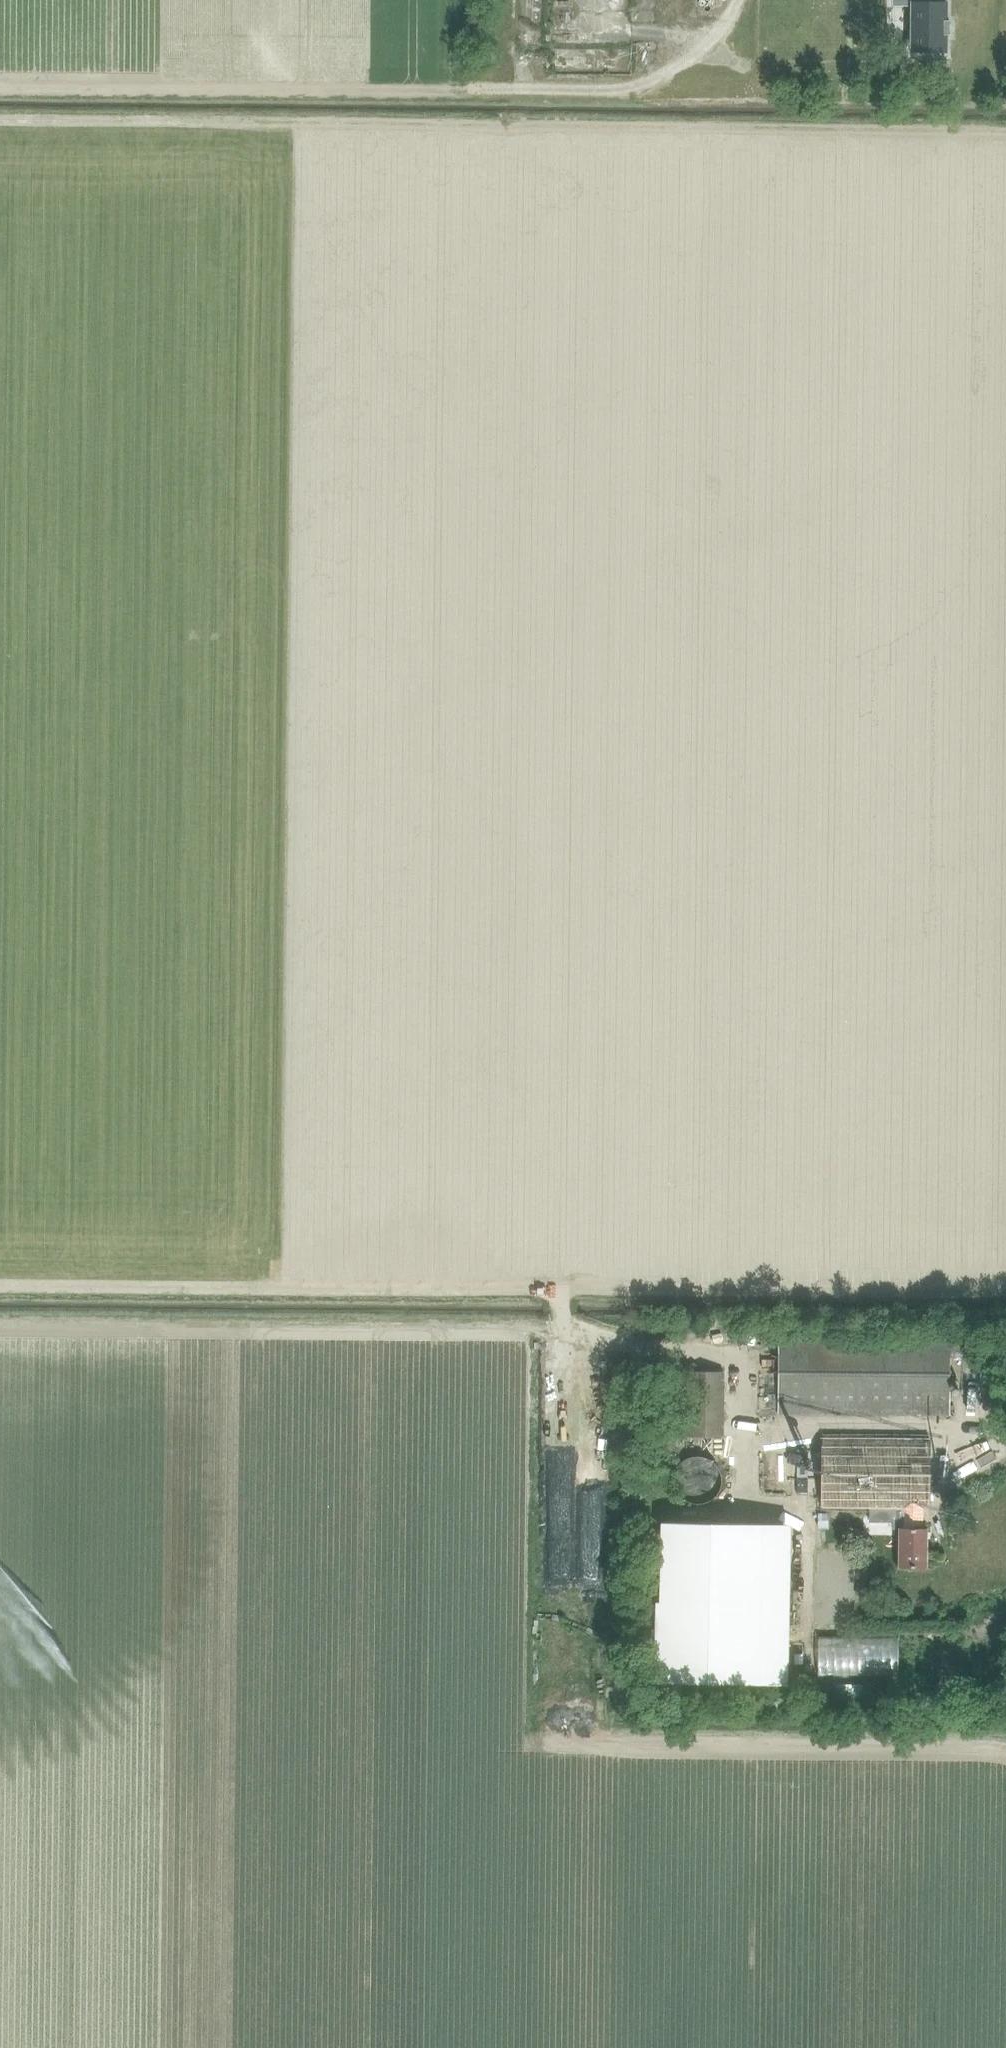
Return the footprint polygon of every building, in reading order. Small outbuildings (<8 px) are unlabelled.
[(945,34),(948,34),(948,32),(946,32),(946,26),(947,24),(948,24),(948,22),(945,22),(945,3),(940,3),(940,0),(911,0),(911,5),(913,5),(913,51),(944,52),(945,34)] [(949,1416),(950,1332),(777,1331),(777,1414),(949,1416)] [(723,1437),(724,1372),(681,1371),(681,1436),(723,1437)] [(928,1509),(929,1438),(822,1437),(822,1508),(904,1509),(904,1528),(899,1528),(899,1566),(926,1567),(927,1529),(922,1528),(922,1509),(928,1509)] [(700,1457),(697,1457),(693,1458),(690,1459),(687,1460),(685,1461),(683,1463),(681,1464),(679,1467),(678,1468),(677,1470),(675,1473),(675,1474),(674,1477),(674,1479),(674,1482),(674,1485),(675,1488),(676,1490),(676,1492),(678,1494),(679,1496),(681,1498),(683,1500),(686,1502),(688,1503),(691,1504),(695,1505),(697,1505),(702,1505),(704,1504),(707,1503),(709,1502),(712,1501),(714,1499),(715,1498),(717,1496),(718,1493),(720,1491),(720,1490),(721,1487),(721,1486),(722,1483),(722,1480),(721,1477),(721,1475),(720,1473),(719,1471),(718,1468),(717,1467),(715,1465),(713,1463),(711,1461),(709,1460),(706,1459),(702,1458),(700,1457)] [(761,1527),(661,1524),(657,1685),(758,1687),(761,1527)] [(871,1680),(841,1679),(840,1692),(871,1692),(871,1680)]
